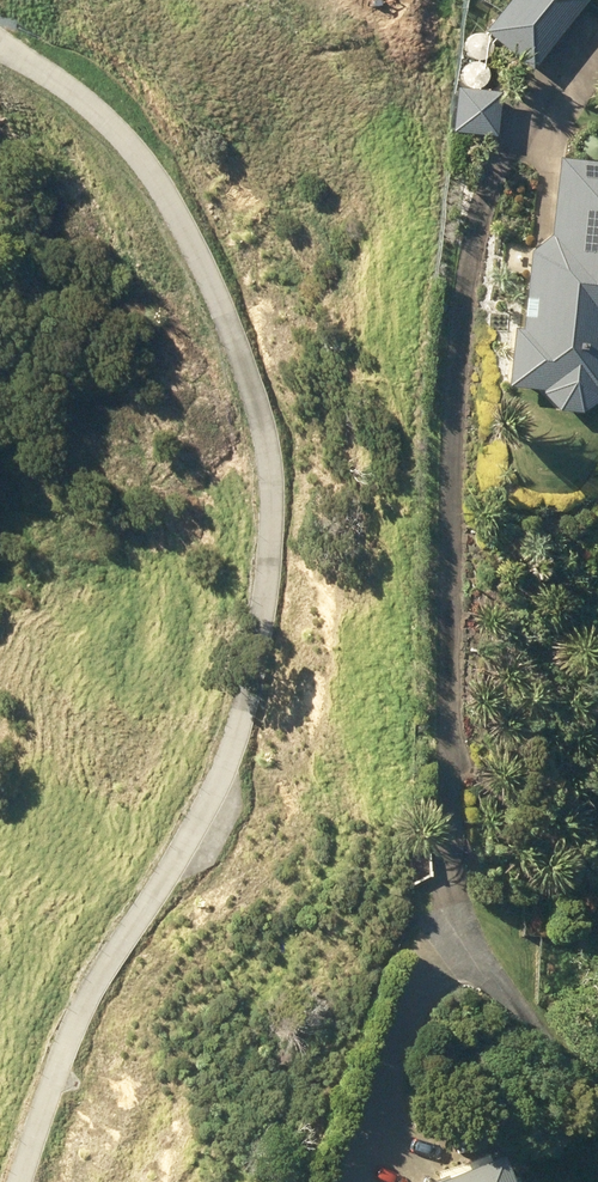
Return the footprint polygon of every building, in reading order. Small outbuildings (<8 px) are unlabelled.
[(478,26),(527,63),(575,0),(498,0),(478,26)] [(495,88),(448,85),(444,128),(491,132),(495,88)] [(537,391),(552,407),(575,409),(592,395),(593,393),(597,393),(597,161),(553,156),(544,232),(524,248),(515,327),(507,326),(500,382),(537,386),(537,391)] [(514,1175),(501,1175),(492,1152),(421,1181),(517,1181),(514,1175)]
